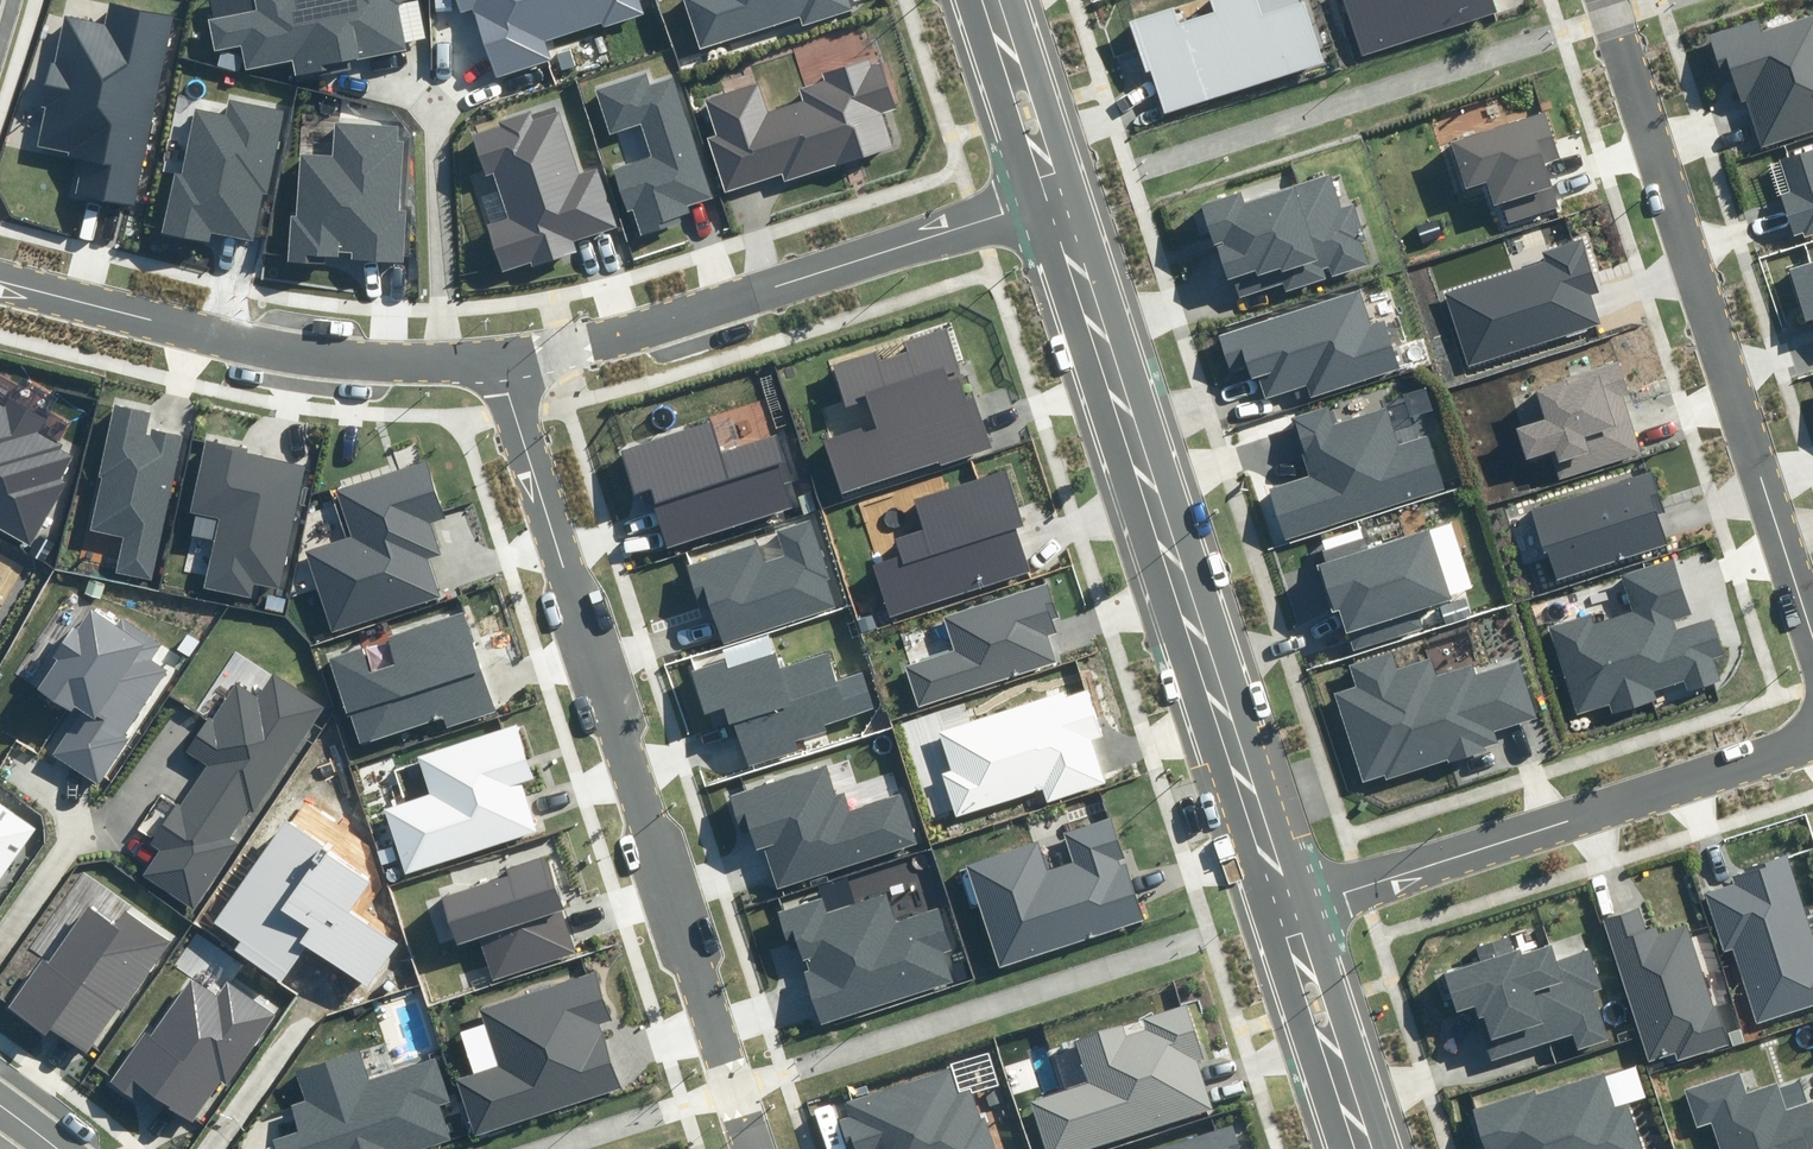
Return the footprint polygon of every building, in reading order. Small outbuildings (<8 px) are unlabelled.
[(399,0),(211,0),(214,16),(207,18),(214,55),(221,54),(228,52),(240,50),(241,55),(242,61),(244,70),(288,62),(292,81),(353,69),(351,61),(405,51),(403,42),(424,38),(417,2),(400,5),(399,0)] [(497,76),(553,57),(547,42),(598,25),(600,31),(644,16),(638,0),(458,0),(462,11),(473,7),(497,76)] [(699,51),(802,16),(804,24),(850,9),(847,0),(682,0),(699,51)] [(1129,21),(1145,72),(1149,71),(1163,115),(1328,65),(1308,0),(1210,0),(1213,10),(1180,20),(1176,7),(1129,21)] [(1359,56),(1499,9),(1496,0),(1341,0),(1359,56)] [(139,208),(175,19),(108,7),(105,25),(62,17),(37,152),(72,158),(65,194),(139,208)] [(1709,35),(1719,68),(1728,66),(1740,103),(1746,102),(1760,149),(1812,132),(1812,18),(1760,34),(1756,21),(1709,35)] [(719,54),(720,55),(721,56),(722,56),(724,56),(725,56),(727,55),(727,54),(728,52),(728,51),(727,49),(726,48),(724,48),(723,47),(722,48),(720,48),(719,49),(719,51),(719,52),(719,54)] [(570,48),(555,53),(560,70),(575,66),(570,48)] [(709,57),(710,58),(711,59),(713,60),(714,60),(716,59),(717,58),(718,57),(718,56),(718,54),(717,53),(716,52),(715,51),(713,51),(712,51),(711,52),(710,53),(709,54),(709,56),(709,57)] [(228,52),(221,54),(218,66),(240,71),(242,61),(241,55),(228,52)] [(754,85),(705,99),(716,135),(704,138),(720,189),(782,170),(785,181),(895,147),(884,111),(896,108),(880,57),(825,74),(827,82),(800,90),(804,105),(764,118),(754,85)] [(715,196),(676,77),(651,85),(647,74),(597,90),(610,132),(642,122),(654,160),(618,172),(638,231),(693,213),(691,204),(715,196)] [(223,114),(197,108),(182,175),(176,174),(163,231),(210,241),(212,233),(251,242),(263,189),(269,191),(288,106),(228,92),(223,114)] [(502,127),(473,135),(485,178),(492,176),(505,218),(484,224),(499,276),(580,252),(577,242),(618,229),(600,167),(577,174),(558,110),(533,118),(531,112),(500,121),(502,127)] [(1545,111),(1450,141),(1466,191),(1489,183),(1496,205),(1501,203),(1508,224),(1559,208),(1545,163),(1560,158),(1545,111)] [(290,214),(288,265),(317,266),(317,261),(406,265),(409,207),(402,206),(405,146),(394,145),(395,130),(336,127),(334,156),(301,154),(298,214),(290,214)] [(1780,194),(1793,239),(1812,233),(1812,149),(1780,160),(1790,191),(1780,194)] [(1242,192),(1204,204),(1229,281),(1234,280),(1240,298),(1283,284),(1285,291),(1326,278),(1323,270),(1328,268),(1331,278),(1372,265),(1353,206),(1338,211),(1327,176),(1246,202),(1242,192)] [(1545,261),(1444,293),(1469,368),(1601,325),(1591,294),(1598,292),(1581,240),(1542,253),(1545,261)] [(1789,268),(1808,331),(1812,330),(1812,261),(1789,268)] [(1360,290),(1218,336),(1230,374),(1249,368),(1253,381),(1259,379),(1265,398),(1306,385),(1310,399),(1402,369),(1386,320),(1371,324),(1360,290)] [(827,441),(843,493),(991,448),(977,401),(970,403),(949,332),(837,367),(850,407),(869,401),(877,425),(827,441)] [(1543,419),(1515,428),(1526,462),(1549,454),(1558,482),(1641,455),(1621,394),(1626,392),(1617,362),(1533,388),(1543,419)] [(0,401),(0,528),(30,545),(66,482),(60,479),(75,453),(36,431),(43,418),(10,399),(6,405),(0,401)] [(124,537),(117,572),(153,579),(182,440),(147,433),(152,413),(111,405),(86,529),(124,537)] [(1328,407),(1293,418),(1311,479),(1270,491),(1284,538),(1445,489),(1428,433),(1398,442),(1387,407),(1333,424),(1328,407)] [(709,421),(618,451),(633,495),(648,490),(667,546),(793,504),(771,439),(721,456),(709,421)] [(279,586),(303,468),(245,457),(247,449),(205,440),(191,513),(216,518),(202,586),(249,595),(252,580),(279,586)] [(426,456),(333,487),(348,532),(304,546),(333,633),(439,598),(425,559),(440,554),(430,522),(446,517),(426,456)] [(1653,469),(1531,510),(1556,582),(1669,544),(1659,515),(1667,512),(1653,469)] [(899,556),(875,564),(892,616),(1029,572),(1015,528),(1023,525),(1006,471),(915,500),(925,530),(894,540),(899,556)] [(755,545),(685,567),(699,608),(710,605),(723,643),(841,605),(813,520),(778,531),(787,558),(762,566),(755,545)] [(1473,590),(1452,523),(1368,550),(1364,537),(1312,554),(1331,612),(1341,609),(1355,651),(1424,628),(1417,607),(1473,590)] [(1590,616),(1550,629),(1578,718),(1610,708),(1612,715),(1657,701),(1654,690),(1683,681),(1687,693),(1722,682),(1715,658),(1726,654),(1715,620),(1675,632),(1671,620),(1689,615),(1673,562),(1622,577),(1633,612),(1593,625),(1590,616)] [(954,651),(909,665),(921,706),(1058,662),(1048,633),(1061,629),(1047,585),(944,618),(954,651)] [(54,753),(95,780),(168,670),(154,661),(163,648),(120,620),(117,625),(89,607),(37,684),(81,713),(54,753)] [(361,645),(327,656),(355,744),(442,717),(446,728),(495,712),(463,614),(385,638),(393,663),(369,671),(361,645)] [(774,646),(692,669),(705,714),(727,708),(745,767),(801,751),(798,740),(827,732),(826,726),(880,710),(868,670),(834,680),(826,651),(779,665),(774,646)] [(1391,653),(1347,667),(1352,685),(1333,691),(1362,784),(1383,778),(1385,783),(1501,747),(1497,732),(1535,719),(1518,664),(1474,677),(1471,667),(1437,677),(1432,662),(1397,673),(1391,653)] [(259,700),(231,682),(183,756),(200,767),(150,844),(159,850),(144,873),(196,907),(237,843),(231,839),(316,708),(272,680),(259,700)] [(949,767),(940,770),(956,820),(1044,792),(1047,800),(1103,782),(1089,738),(1100,734),(1085,687),(938,734),(949,767)] [(1581,726),(1582,727),(1583,727),(1585,727),(1586,727),(1587,726),(1588,724),(1588,723),(1588,721),(1587,720),(1586,719),(1584,719),(1583,719),(1582,719),(1581,720),(1580,721),(1580,722),(1580,723),(1580,725),(1581,726)] [(1571,728),(1572,728),(1574,729),(1575,729),(1576,728),(1578,727),(1578,726),(1578,724),(1578,723),(1577,722),(1576,721),(1575,720),(1573,720),(1572,721),(1571,722),(1570,723),(1570,724),(1570,725),(1570,726),(1571,728)] [(383,810),(404,875),(535,833),(519,785),(534,780),(517,728),(419,760),(430,795),(383,810)] [(832,762),(729,796),(741,831),(750,829),(770,891),(917,842),(901,793),(848,811),(832,762)] [(0,807),(0,875),(32,829),(0,807)] [(372,878),(286,817),(212,920),(239,940),(234,947),(279,978),(306,941),(366,984),(394,944),(348,911),(372,878)] [(1039,840),(967,863),(998,963),(1143,917),(1111,817),(1064,832),(1074,864),(1049,872),(1039,840)] [(1786,854),(1725,875),(1727,881),(1703,890),(1723,950),(1732,947),(1756,1020),(1812,1001),(1812,935),(1786,854)] [(507,874),(440,896),(457,946),(480,938),(493,977),(575,951),(544,857),(506,870),(507,874)] [(388,879),(390,880),(392,881),(394,881),(396,880),(398,878),(399,876),(399,874),(398,872),(397,870),(396,869),(393,868),(391,868),(389,869),(388,870),(387,872),(386,873),(386,875),(387,877),(388,879)] [(820,896),(775,911),(788,951),(796,948),(819,1018),(950,976),(942,950),(951,947),(939,910),(897,924),(887,891),(825,912),(820,896)] [(113,925),(88,907),(47,965),(40,961),(6,1009),(44,1035),(49,1028),(86,1054),(167,940),(123,910),(113,925)] [(1640,908),(1603,920),(1648,1060),(1675,1051),(1679,1063),(1732,1046),(1691,920),(1648,934),(1640,908)] [(1526,973),(1556,962),(1550,944),(1513,956),(1507,938),(1478,948),(1482,959),(1442,973),(1457,1018),(1472,1013),(1490,1065),(1550,1044),(1526,973)] [(1526,973),(1550,1044),(1571,1037),(1576,1050),(1609,1039),(1592,991),(1602,987),(1589,951),(1556,962),(1526,973)] [(496,1064),(454,1078),(473,1137),(620,1089),(598,1021),(609,1018),(594,972),(478,1009),(496,1064)] [(216,994),(189,976),(149,1036),(143,1032),(109,1083),(137,1101),(144,1091),(192,1123),(222,1077),(228,1081),(273,1013),(224,981),(216,994)] [(1024,1101),(1040,1148),(1092,1148),(1211,1110),(1194,1058),(1206,1054),(1189,1002),(1073,1040),(1086,1080),(1024,1101)] [(271,1140),(274,1148),(426,1148),(451,1140),(440,1107),(451,1104),(435,1058),(371,1079),(361,1051),(295,1073),(305,1101),(292,1105),(300,1130),(271,1140)] [(1799,1145),(1812,1141),(1812,1113),(1810,1103),(1788,1110),(1777,1078),(1748,1087),(1741,1067),(1680,1087),(1695,1132),(1708,1127),(1715,1148),(1788,1148),(1799,1145)] [(840,1106),(854,1148),(997,1148),(976,1085),(959,1091),(952,1069),(840,1106)] [(1471,1109),(1484,1148),(1645,1148),(1629,1100),(1614,1104),(1605,1075),(1533,1098),(1531,1090),(1471,1109)] [(1233,1127),(1163,1148),(1240,1148),(1233,1127)]
